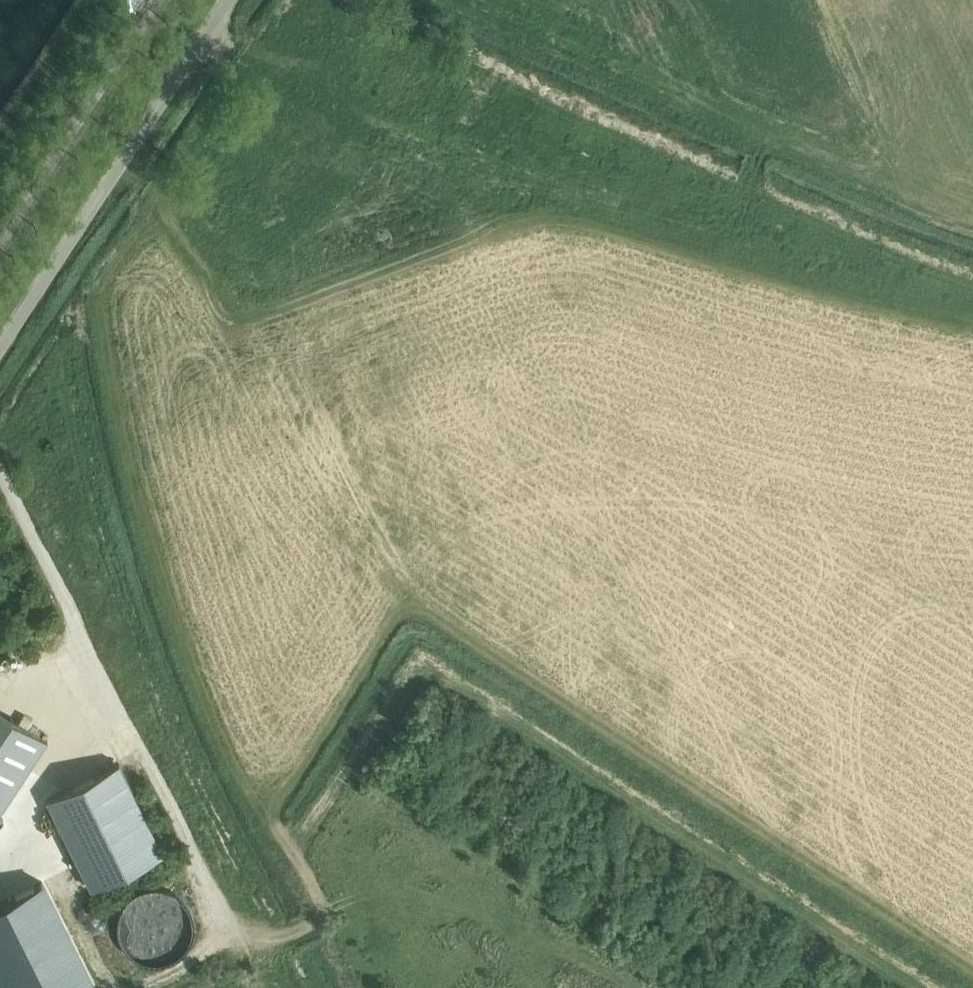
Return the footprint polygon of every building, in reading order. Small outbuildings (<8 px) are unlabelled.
[(48,741),(0,710),(0,813),(48,741)] [(47,798),(91,888),(164,852),(120,762),(47,798)] [(0,914),(0,974),(7,987),(96,987),(48,890),(0,914)]
